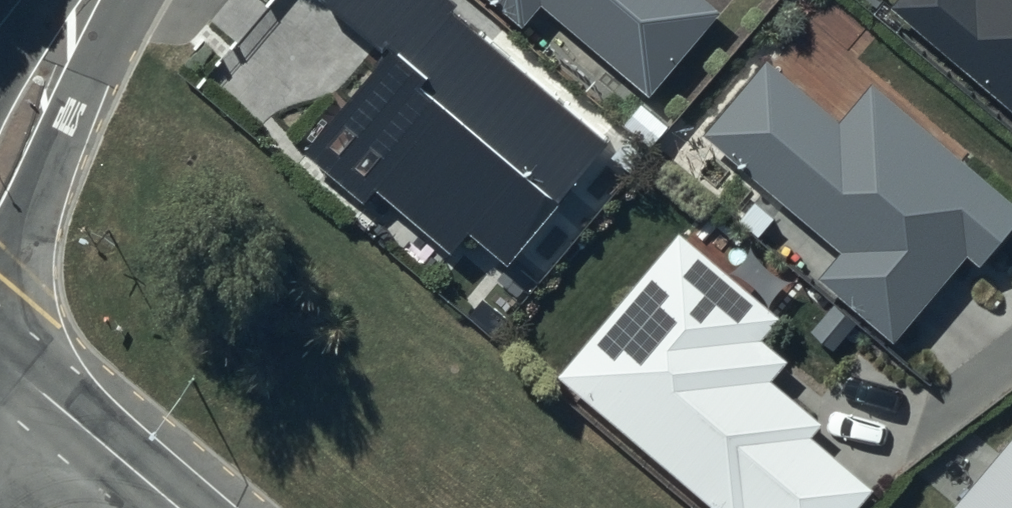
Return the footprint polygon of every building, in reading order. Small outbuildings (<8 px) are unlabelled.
[(450,0),(324,0),(323,2),(387,56),(304,154),(361,203),(374,189),(447,251),(464,230),(507,267),(609,148),(450,13),(457,6),(450,0)] [(521,26),(540,3),(650,96),(720,14),(704,0),(490,0),(521,26)] [(892,9),(1011,111),(1011,0),(900,0),(892,9)] [(767,61),(702,138),(841,254),(818,280),(894,344),(967,256),(979,266),(1011,226),(1011,201),(872,84),(840,122),(767,61)] [(676,229),(553,377),(711,507),(855,507),(869,491),(807,440),(819,426),(770,385),(789,362),(764,342),(784,318),(676,229)] [(951,507),(1011,507),(1011,436),(951,507)]
